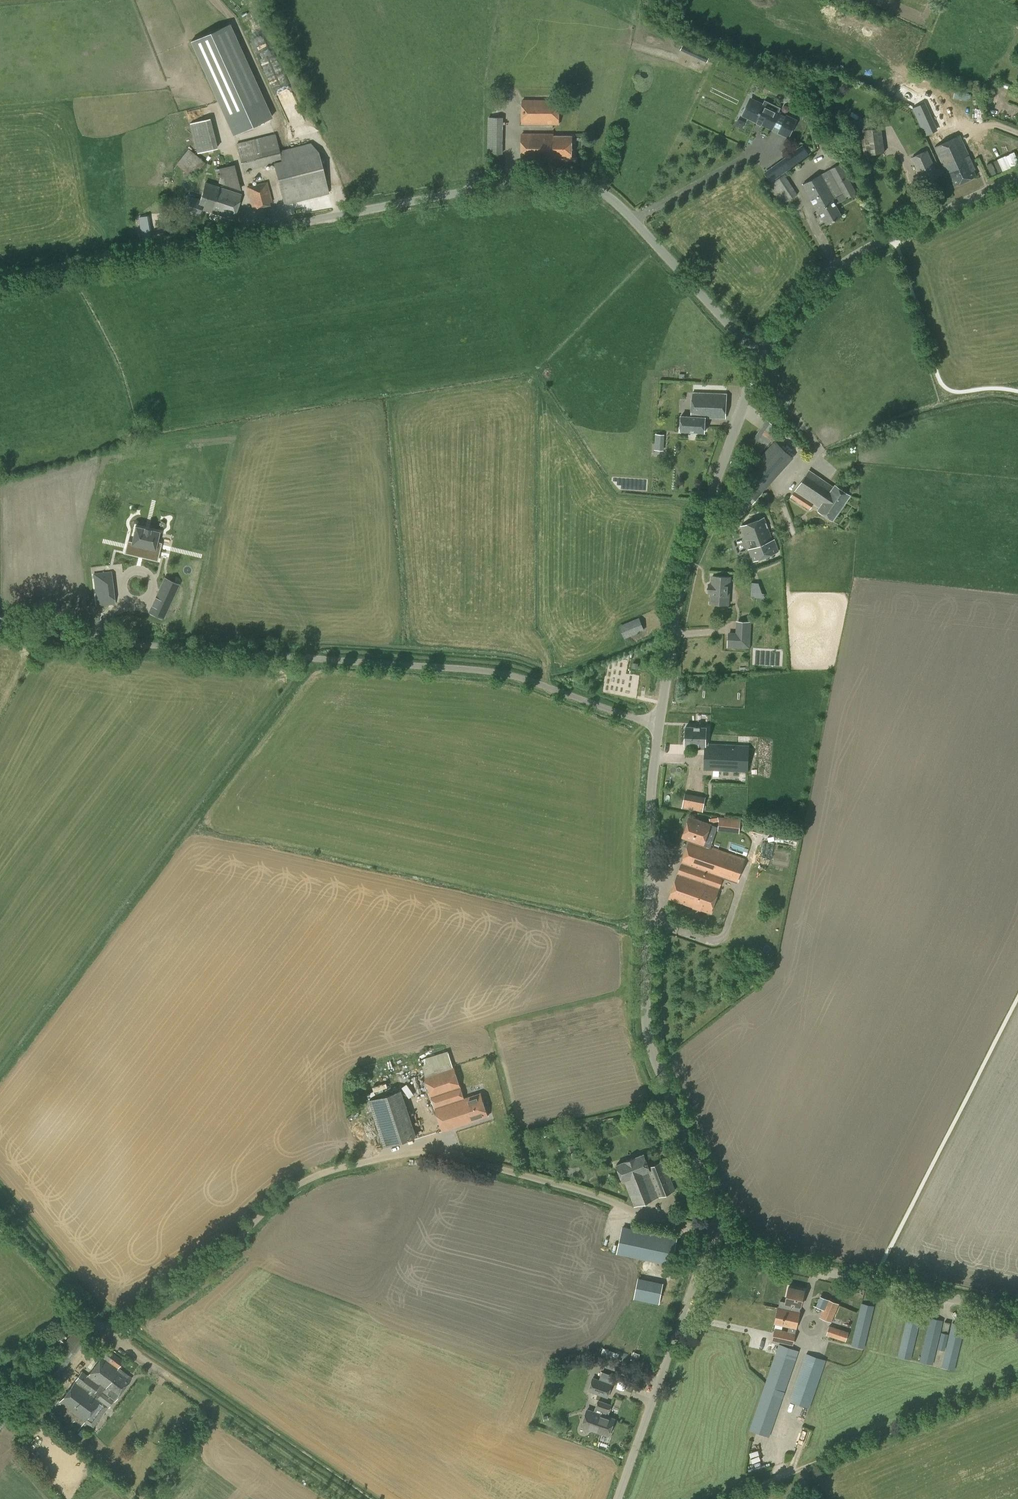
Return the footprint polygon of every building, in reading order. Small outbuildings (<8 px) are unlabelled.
[(190,41),(218,103),(220,107),(232,135),(272,117),(230,23),(190,41)] [(751,97),(742,115),(772,130),(773,129),(778,131),(777,133),(788,138),(797,120),(787,114),(786,116),(781,114),(782,112),(779,111),(781,108),(765,100),(763,103),(751,97)] [(558,124),(558,100),(522,100),(522,124),(558,124)] [(936,130),(935,129),(924,104),(913,109),(925,135),(926,134),(936,130)] [(503,153),(504,117),(488,116),(488,152),(503,153)] [(213,118),(191,122),(196,152),(217,149),(213,118)] [(864,156),(885,152),(881,127),(860,130),(864,156)] [(815,144),(829,141),(827,129),(813,131),(815,144)] [(571,158),(572,136),(553,135),(553,133),(522,133),(521,159),(553,160),(553,158),(571,158)] [(279,151),(277,144),(274,134),(251,140),(236,144),(243,171),(273,163),(284,205),(329,193),(322,167),(315,148),(311,143),(279,151)] [(939,167),(942,174),(947,172),(947,173),(949,172),(955,185),(975,176),(973,170),(974,169),(960,136),(935,147),(943,166),(939,167)] [(195,173),(204,162),(188,149),(176,164),(189,175),(193,170),(195,173)] [(942,174),(939,167),(935,169),(927,151),(913,157),(924,183),(942,174)] [(1017,166),(1017,158),(1017,153),(987,161),(990,173),(1017,166)] [(790,168),(785,160),(765,174),(771,182),(790,168)] [(240,190),(242,189),(236,164),(215,169),(217,183),(240,190)] [(821,174),(837,203),(846,199),(856,194),(840,164),(821,174)] [(835,204),(837,203),(821,174),(803,184),(818,211),(819,211),(827,224),(841,216),(835,204)] [(797,194),(785,175),(772,184),(772,183),(770,185),(782,204),(797,194)] [(267,181),(247,186),(252,207),(254,206),(255,209),(270,206),(270,202),(272,202),(267,181)] [(215,213),(223,189),(205,183),(200,200),(187,196),(183,211),(198,216),(201,208),(215,213)] [(223,189),(215,213),(233,219),(241,195),(223,189)] [(147,216),(138,217),(140,225),(148,223),(147,216)] [(725,418),(726,394),(693,393),(692,416),(681,416),(681,431),(704,432),(705,417),(725,418)] [(761,455),(779,428),(767,420),(748,446),(761,455)] [(666,433),(655,433),(654,449),(665,449),(666,433)] [(787,466),(794,458),(775,440),(768,448),(787,466)] [(763,491),(770,484),(751,467),(745,474),(763,491)] [(833,487),(809,471),(792,496),(799,501),(810,509),(814,504),(820,508),(818,509),(833,519),(850,495),(835,485),(833,487)] [(756,487),(747,498),(753,503),(762,493),(756,487)] [(776,542),(775,539),(773,539),(765,518),(765,517),(740,526),(745,540),(748,539),(751,548),(748,549),(753,561),(779,551),(776,542)] [(128,541),(125,552),(130,554),(139,556),(139,554),(152,557),(157,558),(161,543),(157,542),(159,532),(158,531),(151,530),(144,528),(136,526),(132,541),(128,541)] [(149,580),(171,583),(174,566),(151,562),(149,580)] [(114,604),(114,600),(110,572),(93,574),(97,606),(114,604)] [(729,597),(730,577),(713,576),(712,584),(709,584),(709,593),(712,593),(711,603),(728,604),(729,597)] [(752,596),(763,596),(762,581),(752,582),(752,596)] [(165,613),(174,604),(167,597),(157,606),(165,613)] [(625,638),(645,630),(639,618),(620,626),(625,638)] [(750,648),(751,635),(738,635),(728,634),(727,647),(750,648)] [(704,769),(736,770),(746,771),(748,771),(749,745),(713,744),(708,744),(708,742),(706,742),(706,728),(700,727),(694,727),(686,727),(685,744),(693,744),(698,745),(698,748),(705,748),(705,753),(705,755),(704,769)] [(702,811),(705,796),(684,792),(682,808),(702,811)] [(742,858),(730,854),(703,845),(711,824),(689,817),(682,838),(689,840),(687,847),(681,862),(678,874),(669,898),(711,913),(719,888),(722,877),(723,876),(735,880),(742,858)] [(479,1092),(464,1097),(460,1088),(454,1068),(425,1076),(432,1097),(443,1130),(487,1115),(479,1092)] [(377,1095),(389,1093),(388,1083),(375,1085),(377,1095)] [(404,1089),(370,1099),(383,1147),(418,1137),(404,1089)] [(625,1180),(625,1181),(634,1205),(634,1206),(659,1196),(649,1171),(650,1170),(649,1166),(644,1154),(617,1164),(623,1181),(625,1180)] [(664,1161),(653,1165),(649,1166),(650,1170),(649,1171),(659,1196),(672,1191),(675,1190),(664,1161)] [(672,1265),(678,1238),(623,1226),(617,1253),(672,1265)] [(659,1303),(663,1283),(639,1278),(634,1298),(659,1303)] [(780,1307),(800,1312),(800,1311),(799,1311),(800,1305),(801,1305),(804,1290),(789,1287),(785,1302),(781,1301),(780,1307)] [(831,1322),(839,1303),(820,1295),(816,1306),(823,1309),(819,1317),(831,1322)] [(864,1348),(874,1305),(861,1302),(851,1345),(864,1348)] [(800,1312),(780,1307),(779,1307),(775,1322),(796,1327),(800,1312)] [(911,1359),(921,1315),(908,1313),(898,1356),(911,1359)] [(933,1364),(943,1320),(930,1317),(920,1361),(933,1364)] [(945,1350),(950,1323),(945,1322),(943,1331),(941,1331),(937,1348),(945,1350)] [(955,1369),(965,1325),(952,1323),(942,1366),(955,1369)] [(845,1341),(849,1331),(829,1325),(826,1335),(845,1341)] [(778,1329),(776,1338),(783,1340),(793,1342),(795,1332),(788,1331),(785,1330),(778,1329)] [(769,1437),(781,1402),(799,1350),(779,1343),(778,1346),(770,1370),(749,1430),(769,1437)] [(117,1368),(123,1360),(108,1349),(87,1376),(82,1372),(53,1411),(78,1430),(100,1400),(108,1406),(113,1399),(115,1400),(131,1378),(117,1368)] [(810,1407),(812,1402),(826,1360),(806,1353),(790,1400),(791,1401),(784,1419),(800,1426),(807,1406),(810,1407)] [(597,1386),(599,1379),(593,1377),(588,1391),(600,1395),(603,1388),(597,1386)] [(603,1388),(600,1395),(608,1398),(613,1384),(599,1379),(597,1386),(603,1388)] [(616,1414),(623,1399),(615,1396),(612,1402),(600,1396),(596,1405),(616,1414)] [(592,1420),(595,1411),(588,1409),(582,1425),(583,1426),(586,1432),(592,1429),(601,1432),(603,1424),(592,1420)] [(603,1424),(601,1432),(609,1435),(609,1434),(609,1435),(615,1418),(595,1411),(592,1420),(603,1424)] [(15,1455),(9,1461),(19,1471),(25,1465),(15,1455)]
